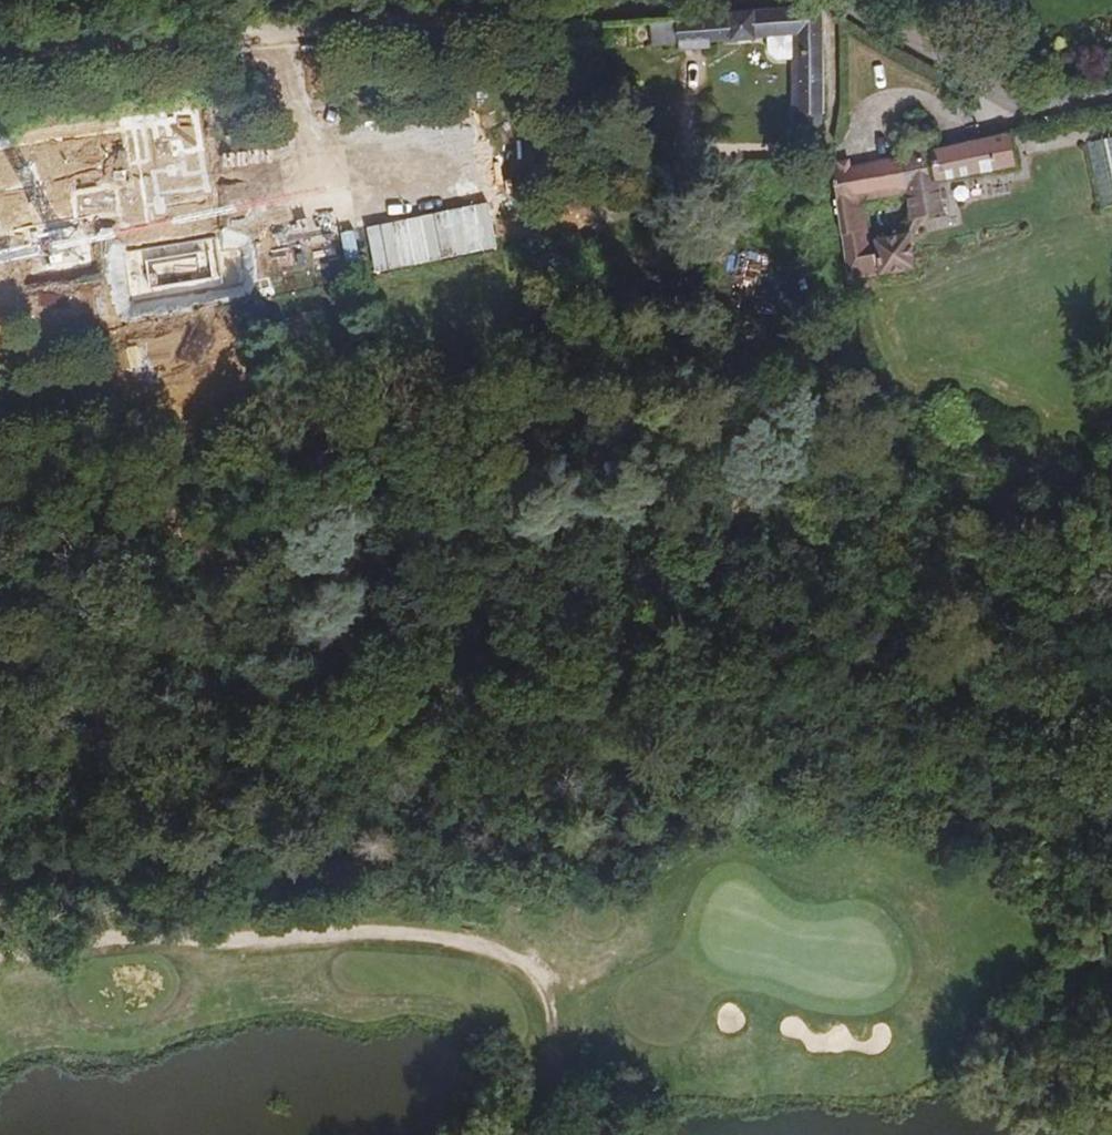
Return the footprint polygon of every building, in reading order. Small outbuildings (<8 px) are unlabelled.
[(800,126),(820,124),(822,101),(823,6),(680,18),(679,47),(712,48),(713,35),(795,34),(796,106),(800,126)] [(654,45),(674,45),(674,22),(654,22),(654,45)] [(1021,168),(1013,134),(830,173),(838,213),(867,207),(905,199),(909,220),(938,214),(932,187),(1021,168)] [(1086,143),(1104,216),(1111,214),(1111,136),(1086,143)] [(214,148),(197,150),(201,183),(218,181),(214,148)] [(194,150),(68,162),(73,209),(144,202),(145,215),(180,212),(179,196),(198,194),(194,150)] [(867,207),(838,213),(852,279),(909,267),(904,243),(876,249),(867,207)]
